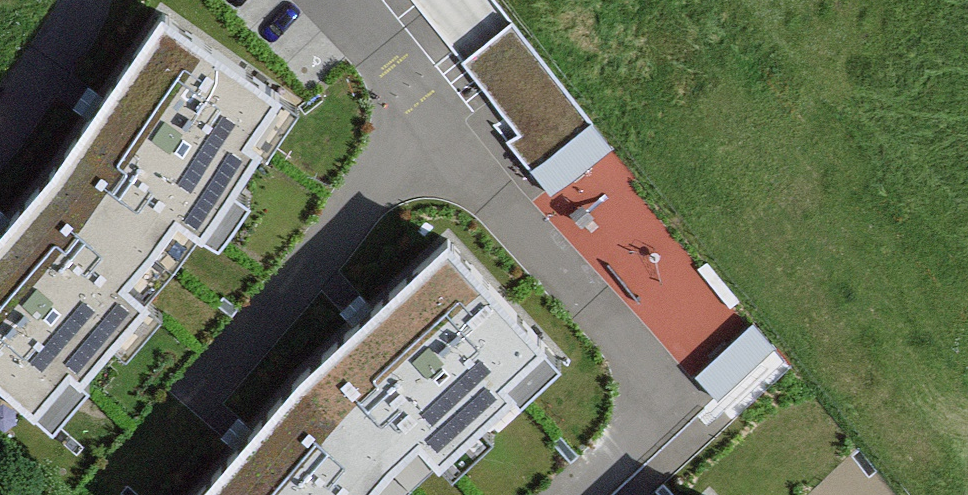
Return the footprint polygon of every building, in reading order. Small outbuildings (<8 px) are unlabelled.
[(269,81),(153,4),(46,161),(143,232),(164,204),(185,217),(241,142),(231,133),(269,81)] [(517,24),(463,66),(519,137),(509,145),(547,194),(611,143),(517,24)] [(143,232),(46,161),(0,214),(0,380),(19,398),(57,353),(68,360),(130,294),(110,272),(143,232)] [(531,334),(437,232),(292,367),(380,454),(408,426),(429,438),(491,383),(482,374),(531,334)] [(655,318),(689,358),(744,311),(681,237),(663,252),(692,286),(655,318)] [(739,409),(797,357),(759,316),(701,368),(739,409)] [(380,454),(292,367),(181,494),(363,494),(351,484),(380,454)]
